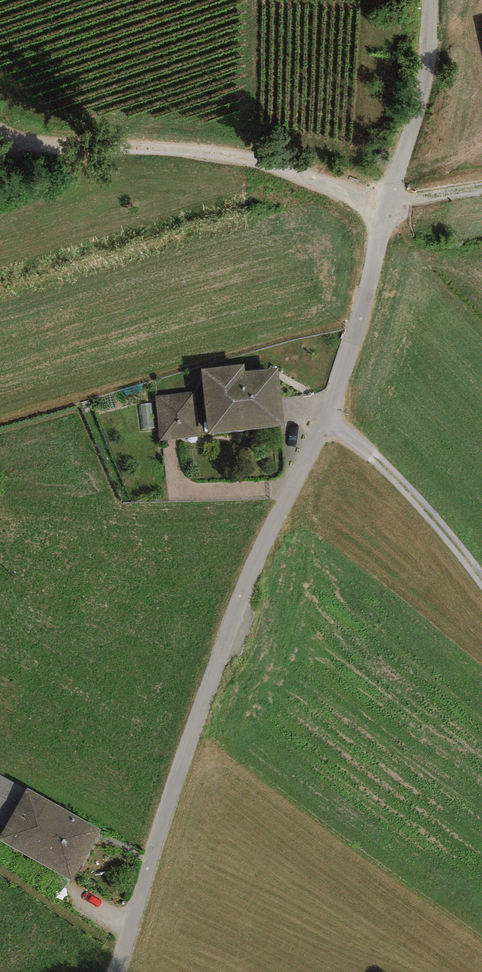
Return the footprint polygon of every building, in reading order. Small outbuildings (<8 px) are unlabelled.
[(285,426),(279,368),(244,371),(244,364),(202,369),(209,434),(285,426)] [(193,390),(154,395),(159,440),(198,436),(193,390)] [(26,789),(0,774),(0,823),(6,826),(26,789)] [(6,826),(0,836),(0,841),(72,881),(101,829),(28,788),(26,789),(6,826)]
